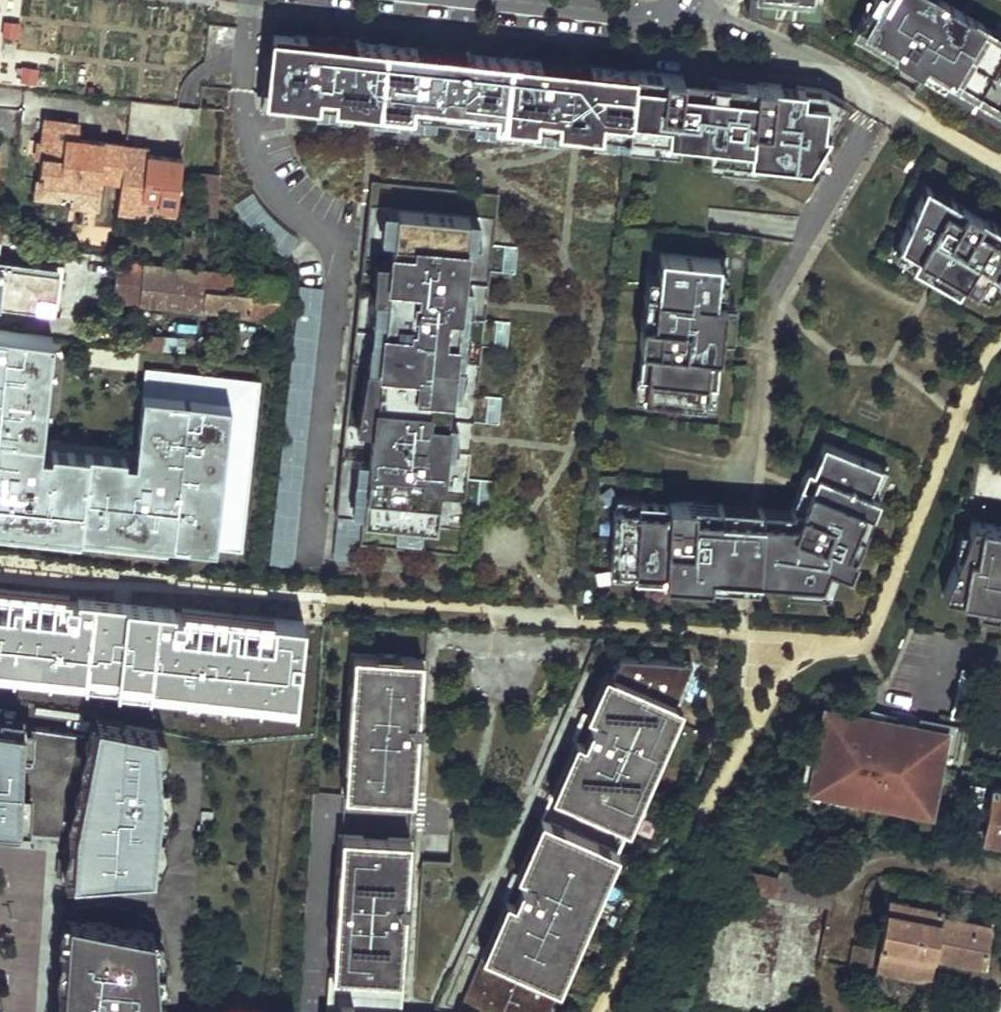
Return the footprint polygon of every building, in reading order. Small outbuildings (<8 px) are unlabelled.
[(757,5),(818,12),(819,0),(757,0),(757,5)] [(852,33),(1000,120),(1000,47),(990,41),(995,33),(983,26),(984,25),(942,0),(941,0),(940,0),(928,0),(926,3),(920,0),(871,0),(852,33)] [(984,25),(983,26),(995,33),(990,41),(1000,47),(1000,35),(984,25)] [(305,31),(274,27),(267,94),(323,99),(385,107),(435,112),(508,120),(558,125),(628,133),(635,67),(564,59),(563,69),(540,67),(540,57),(440,46),(438,55),(415,52),(416,43),(329,33),(328,43),(305,40),(305,31)] [(329,33),(305,31),(305,40),(328,43),(329,33)] [(438,55),(440,46),(416,43),(415,52),(438,55)] [(564,59),(540,57),(540,67),(563,69),(564,59)] [(635,67),(628,133),(680,138),(703,140),(709,88),(681,84),(683,72),(635,67)] [(756,81),(683,72),(681,84),(709,88),(703,140),(709,142),(708,155),(748,159),(756,81)] [(782,83),(756,81),(748,159),(808,165),(813,157),(828,130),(845,101),(824,88),(796,85),(795,98),(780,96),(782,83)] [(796,85),(782,83),(780,96),(795,98),(796,85)] [(267,94),(266,103),(322,109),(323,99),(267,94)] [(385,107),(384,116),(434,122),(435,112),(385,107)] [(38,179),(37,193),(59,195),(61,180),(80,183),(77,204),(97,206),(99,182),(100,175),(122,177),(124,152),(125,146),(77,140),(79,123),(45,119),(43,140),(48,140),(46,156),(41,156),(38,179)] [(508,120),(507,130),(558,135),(558,125),(508,120)] [(833,131),(828,130),(813,157),(831,159),(833,131)] [(628,133),(626,146),(678,152),(680,138),(628,133)] [(37,139),(35,155),(41,156),(46,156),(48,140),(43,140),(37,139)] [(124,152),(144,155),(145,147),(125,146),(124,152)] [(144,155),(124,152),(122,177),(121,185),(117,220),(141,222),(143,204),(157,205),(157,211),(175,213),(180,158),(144,155)] [(199,174),(198,180),(218,182),(219,175),(199,174)] [(100,175),(99,182),(121,185),(122,177),(100,175)] [(218,182),(198,180),(197,207),(216,209),(218,182)] [(498,195),(371,180),(335,515),(362,519),(359,544),(459,555),(464,505),(489,508),(492,481),(468,478),(474,422),(498,425),(500,398),(476,395),(482,347),(506,350),(509,323),(484,319),(490,271),(514,274),(517,247),(493,244),(498,195)] [(950,197),(925,182),(921,192),(945,206),(950,197)] [(950,197),(945,206),(921,192),(899,243),(917,254),(912,264),(927,273),(931,267),(943,273),(939,280),(957,290),(963,280),(981,291),(995,266),(1000,268),(1000,227),(950,197)] [(175,213),(157,211),(156,219),(174,220),(175,213)] [(899,243),(895,255),(912,264),(917,254),(899,243)] [(0,253),(0,258),(60,266),(61,260),(0,253)] [(717,273),(718,259),(660,253),(657,275),(652,322),(641,321),(639,346),(642,346),(639,376),(638,376),(647,377),(644,400),(644,401),(704,407),(703,405),(706,383),(715,385),(718,352),(711,351),(711,340),(720,341),(724,301),(714,300),(717,273)] [(100,295),(252,310),(257,270),(205,264),(204,268),(104,256),(100,295)] [(55,305),(60,266),(0,258),(0,298),(55,305)] [(987,294),(1000,281),(1000,268),(995,266),(981,291),(987,294)] [(931,267),(927,273),(939,280),(943,273),(931,267)] [(252,310),(277,313),(281,284),(282,272),(257,270),(252,310)] [(724,301),(726,274),(717,273),(714,300),(724,301)] [(657,275),(646,274),(641,321),(652,322),(657,275)] [(166,541),(240,550),(260,379),(145,366),(136,449),(40,438),(52,334),(0,328),(0,522),(166,541)] [(139,345),(164,348),(166,333),(141,329),(139,345)] [(164,348),(187,351),(189,336),(166,333),(164,348)] [(718,352),(720,341),(711,340),(711,351),(718,352)] [(639,376),(636,375),(633,399),(644,400),(647,377),(638,376),(639,376)] [(703,405),(712,407),(715,385),(706,383),(703,405)] [(879,466),(823,443),(812,470),(806,468),(799,485),(808,489),(800,520),(760,517),(757,575),(844,580),(855,552),(846,549),(862,509),(872,513),(878,497),(869,493),(879,466)] [(878,497),(889,469),(879,466),(869,493),(878,497)] [(789,509),(693,504),(692,515),(721,516),(717,577),(694,575),(693,583),(756,587),(757,575),(760,517),(800,520),(808,489),(799,485),(789,509)] [(639,500),(616,499),(614,509),(637,511),(638,503),(639,503),(639,500)] [(613,509),(610,570),(633,571),(633,580),(693,583),(694,575),(717,577),(721,516),(692,515),(693,504),(668,502),(667,504),(639,503),(638,503),(637,511),(614,509),(613,509)] [(855,552),(872,513),(862,509),(846,549),(855,552)] [(355,559),(359,518),(336,517),(333,557),(355,559)] [(972,520),(968,530),(962,553),(959,552),(943,593),(978,599),(1000,604),(1000,526),(972,520)] [(0,522),(0,527),(165,546),(166,541),(0,522)] [(968,530),(959,529),(956,552),(959,552),(962,553),(968,530)] [(105,579),(106,565),(34,557),(33,564),(0,560),(0,595),(49,601),(53,575),(105,579)] [(610,570),(609,578),(633,580),(633,571),(610,570)] [(977,609),(1000,614),(1000,604),(978,599),(977,609)] [(421,658),(350,654),(347,684),(346,715),(342,715),(340,733),(344,733),(342,763),(340,794),(412,799),(414,768),(417,768),(422,689),(419,689),(421,658)] [(670,678),(676,661),(619,657),(611,675),(609,683),(670,709),(682,682),(670,678)] [(684,678),(691,662),(676,661),(670,678),(682,682),(684,678)] [(611,675),(604,672),(504,899),(510,901),(556,797),(617,824),(627,801),(566,774),(604,689),(665,715),(670,709),(609,683),(611,675)] [(689,680),(684,678),(682,682),(670,709),(665,715),(627,801),(617,824),(535,1011),(544,1011),(689,680)] [(665,715),(604,689),(566,774),(627,801),(665,715)] [(960,723),(948,721),(945,730),(825,707),(816,753),(807,751),(800,787),(929,812),(941,753),(952,755),(954,755),(960,723)] [(125,719),(96,713),(93,730),(124,735),(125,719)] [(155,725),(125,719),(124,735),(93,730),(31,721),(30,727),(13,725),(14,719),(0,717),(0,824),(74,829),(70,873),(159,866),(163,789),(155,725)] [(1000,838),(1000,788),(994,786),(985,835),(1000,838)] [(556,797),(510,901),(476,978),(471,976),(468,980),(475,983),(464,1007),(475,1011),(535,1011),(617,824),(556,797)] [(409,840),(337,835),(335,865),(333,896),(329,895),(328,914),(332,914),(330,945),(328,975),(399,980),(401,949),(404,949),(410,870),(407,870),(409,840)] [(754,890),(830,907),(835,885),(760,867),(754,890)] [(954,957),(985,963),(992,922),(943,913),(944,905),(891,897),(880,959),(951,972),(954,957)] [(150,1010),(143,988),(147,927),(56,909),(48,1011),(158,1011),(150,1010)] [(851,961),(864,964),(870,942),(855,938),(851,961)] [(399,980),(328,975),(326,1000),(352,1003),(352,1011),(397,1011),(399,980)]
